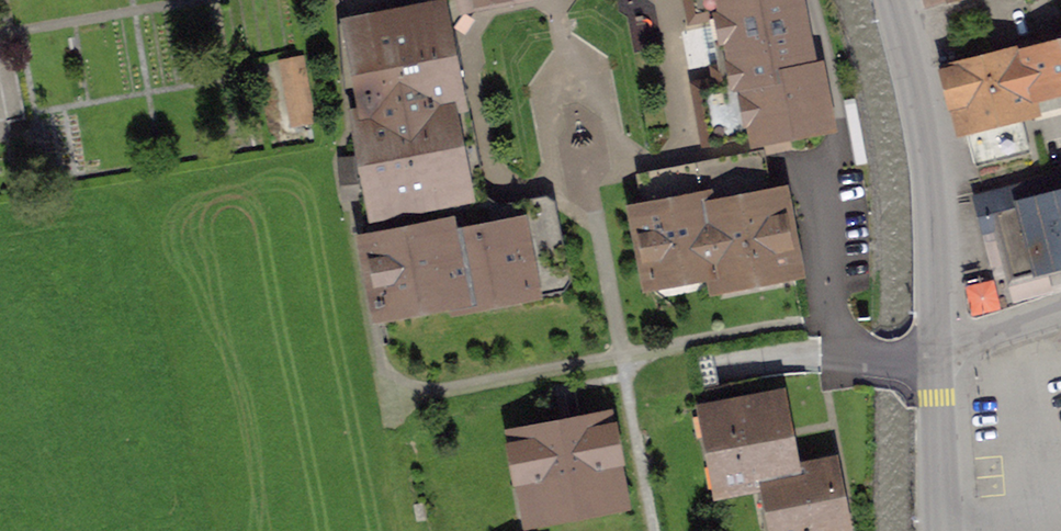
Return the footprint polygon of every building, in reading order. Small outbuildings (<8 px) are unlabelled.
[(428,0),(348,0),(362,159),(342,160),(345,198),(365,197),(369,240),(475,220),(442,50),(437,50),(428,0)] [(724,85),(700,90),(710,144),(823,122),(813,69),(803,70),(794,19),(784,21),(780,0),(692,0),(695,16),(710,13),(724,85)] [(1021,58),(1020,54),(953,71),(977,166),(1031,153),(1020,110),(1029,108),(1026,95),(1060,86),(1060,48),(1021,58)] [(284,63),(295,123),(311,120),(301,60),(284,63)] [(760,157),(640,180),(647,213),(639,214),(651,279),(716,267),(719,282),(794,268),(780,197),(768,200),(760,157)] [(976,198),(982,219),(999,215),(1016,277),(1060,264),(1060,175),(976,198)] [(476,228),(475,220),(369,240),(384,317),(562,282),(547,204),(508,211),(510,222),(476,228)] [(965,283),(972,313),(1002,307),(996,277),(965,283)] [(778,400),(709,412),(723,488),(770,479),(792,475),(792,473),(778,400)] [(607,423),(516,440),(531,515),(621,498),(607,423)] [(770,479),(779,530),(837,530),(843,530),(831,466),(792,473),(792,475),(770,479)]
